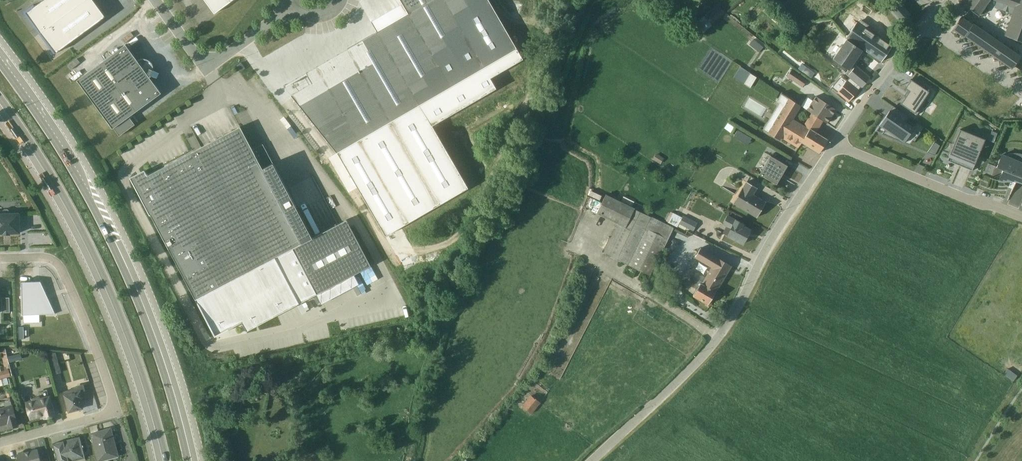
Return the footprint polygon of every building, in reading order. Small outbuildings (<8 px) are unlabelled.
[(105,16),(93,0),(42,0),(34,6),(33,4),(23,12),(54,54),(105,16)] [(214,13),(232,0),(205,0),(214,13)] [(488,0),(400,0),(413,24),(383,41),(376,31),(347,48),(347,49),(306,74),(311,82),(290,95),(336,152),(385,233),(466,186),(432,125),(494,88),(488,77),(522,58),(488,0)] [(963,5),(978,16),(989,0),(967,0),(963,5)] [(995,1),(993,7),(1011,14),(1003,35),(1021,42),(1021,0),(992,0),(995,1)] [(900,21),(904,21),(907,24),(910,21),(908,18),(908,14),(897,2),(889,9),(900,21)] [(694,23),(702,33),(711,25),(710,25),(724,13),(718,5),(704,16),(703,16),(694,23)] [(1010,69),(1019,56),(972,23),(971,24),(960,17),(951,29),(963,37),(964,37),(1010,69)] [(880,62),(891,46),(856,22),(845,38),(880,62)] [(762,46),(752,38),(748,44),(758,52),(762,46)] [(840,70),(861,87),(869,77),(854,65),(864,51),(846,39),(832,59),(847,70),(845,72),(841,69),(840,70)] [(112,128),(113,127),(119,136),(135,124),(129,116),(161,93),(149,77),(151,75),(156,78),(159,73),(153,70),(153,68),(153,66),(152,63),(150,62),(149,60),(148,60),(146,59),(144,58),(143,58),(141,59),(139,59),(137,60),(125,44),(77,80),(112,128)] [(744,68),(734,62),(731,66),(741,72),(737,79),(749,87),(756,76),(743,69),(744,68)] [(791,69),(786,77),(801,87),(806,80),(791,69)] [(848,77),(836,92),(848,101),(858,90),(860,87),(848,77)] [(899,104),(915,114),(930,93),(909,79),(904,88),(908,91),(899,104)] [(818,153),(826,140),(815,132),(822,121),(810,112),(802,124),(792,118),(800,106),(781,93),(775,102),(777,104),(762,129),(765,131),(779,140),(781,137),(797,147),(801,142),(818,153)] [(835,109),(814,96),(811,100),(806,96),(800,105),(806,109),(805,109),(826,123),(835,109)] [(884,116),(874,131),(909,144),(912,140),(913,141),(919,132),(905,122),(908,116),(891,105),(884,116)] [(142,198),(214,335),(241,321),(246,330),(316,294),(321,304),(358,284),(353,274),(370,265),(346,219),(311,237),(262,143),(252,149),(239,126),(146,175),(144,169),(129,177),(142,198)] [(983,139),(984,139),(959,129),(946,160),(971,171),(983,139)] [(1021,183),(1021,157),(1021,156),(1021,154),(1019,153),(1011,153),(1003,155),(1000,154),(995,167),(1002,170),(998,180),(1004,180),(1009,180),(1015,180),(1021,183)] [(786,165),(769,155),(758,174),(775,184),(786,165)] [(745,181),(732,203),(756,217),(765,202),(752,194),(756,187),(745,181)] [(602,253),(649,276),(673,227),(605,194),(601,203),(596,201),(593,207),(597,209),(596,213),(616,223),(602,253)] [(19,213),(9,213),(7,209),(4,209),(2,213),(0,213),(0,233),(3,233),(3,234),(9,234),(9,233),(19,232),(19,213)] [(672,212),(667,221),(684,230),(686,227),(692,231),(696,222),(682,215),(682,216),(672,212)] [(743,223),(727,214),(721,224),(725,226),(721,233),(742,244),(750,229),(742,225),(743,223)] [(705,304),(708,306),(712,300),(710,299),(730,265),(700,247),(694,257),(710,266),(704,277),(695,271),(688,283),(696,288),(692,294),(705,303),(705,304)] [(40,281),(21,281),(22,314),(55,313),(40,281)] [(1,297),(2,312),(10,312),(9,297),(1,297)] [(9,367),(6,354),(5,347),(0,347),(0,354),(2,354),(5,368),(9,367)] [(60,372),(55,352),(46,351),(52,373),(60,372)] [(10,376),(8,369),(0,371),(0,378),(10,376)] [(72,389),(64,392),(69,411),(82,408),(80,398),(82,397),(80,390),(84,389),(83,384),(71,387),(72,389)] [(34,400),(26,402),(30,419),(42,415),(43,418),(56,415),(50,395),(48,395),(46,388),(38,391),(39,396),(33,397),(34,400)] [(18,425),(14,408),(19,406),(15,390),(8,392),(10,399),(0,402),(0,430),(18,425)] [(540,402),(531,394),(521,406),(530,414),(540,402)] [(117,456),(110,428),(91,433),(98,460),(117,456)] [(52,443),(57,460),(69,460),(85,457),(79,436),(76,437),(76,436),(63,439),(63,440),(52,443)] [(37,448),(24,452),(22,451),(19,452),(18,453),(16,454),(18,460),(41,460),(37,448)]
